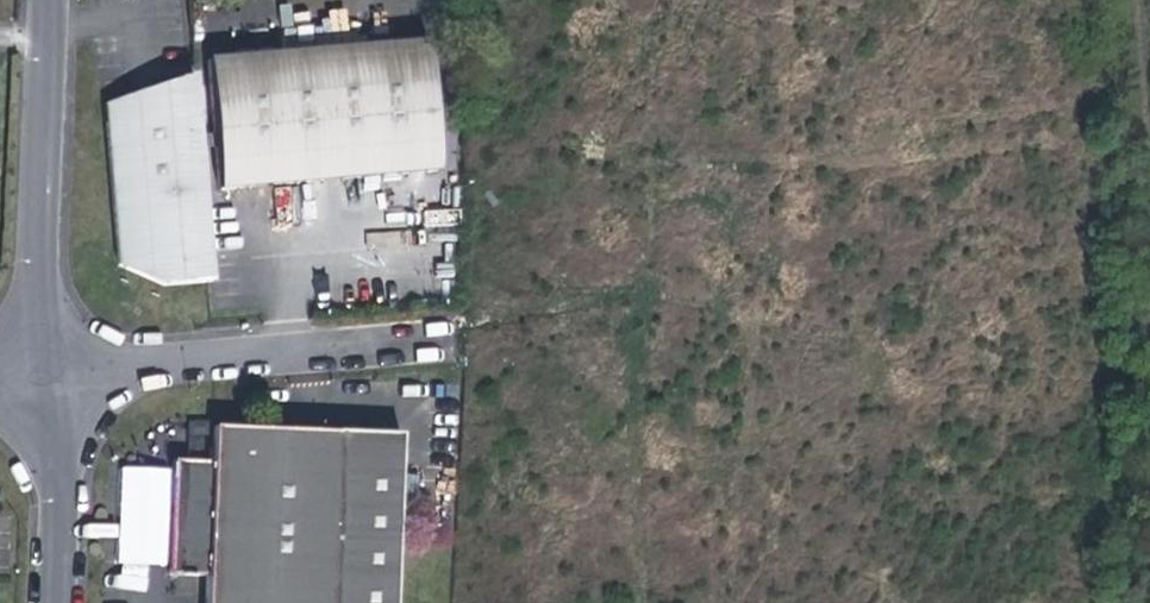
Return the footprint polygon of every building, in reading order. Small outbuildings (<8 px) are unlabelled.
[(214,64),(225,189),(445,169),(434,45),(214,64)] [(168,283),(217,279),(199,74),(161,91),(125,106),(139,260),(168,283)] [(404,423),(216,423),(216,455),(179,456),(180,493),(180,541),(217,541),(218,602),(405,602),(404,423)] [(147,590),(148,568),(117,567),(116,589),(147,590)]
